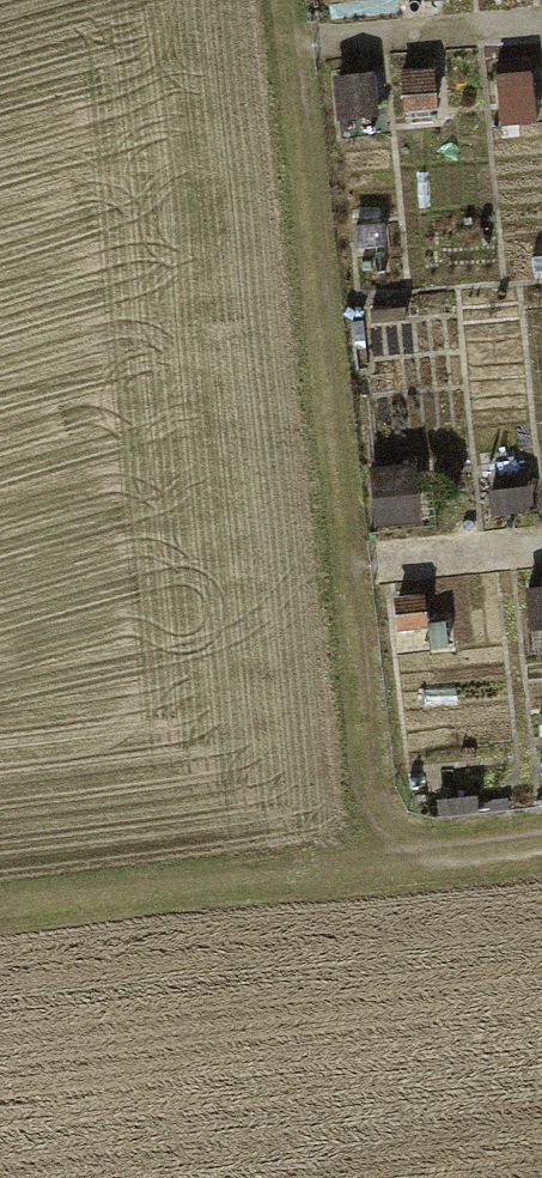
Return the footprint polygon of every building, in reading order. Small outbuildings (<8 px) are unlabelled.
[(395,4),(394,0),(347,0),(347,9),(395,4)] [(435,77),(402,80),(405,114),(438,111),(435,77)] [(377,82),(337,86),(341,129),(381,126),(377,82)] [(383,238),(358,240),(360,260),(385,258),(383,238)] [(418,472),(370,476),(376,540),(423,536),(418,472)] [(531,496),(491,500),(494,529),(534,526),(531,496)] [(527,591),(530,624),(541,623),(541,590),(527,591)]
